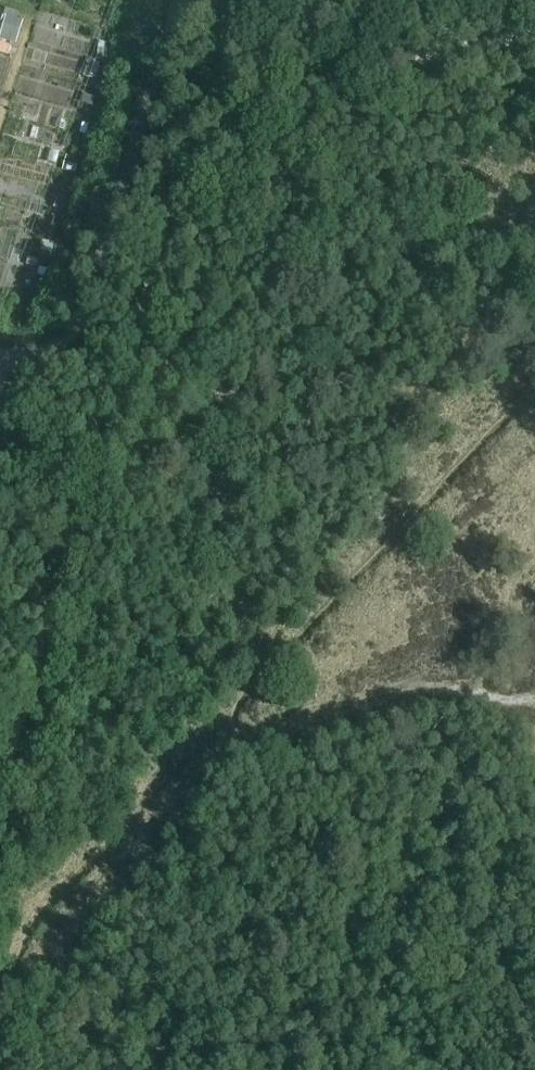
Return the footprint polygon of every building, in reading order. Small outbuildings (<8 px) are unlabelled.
[(22,22),(5,17),(0,35),(0,40),(16,45),(22,22)] [(86,136),(89,126),(83,124),(80,134),(86,136)] [(76,174),(79,161),(66,157),(62,170),(76,174)] [(56,200),(53,209),(63,212),(65,203),(56,200)] [(59,229),(61,221),(53,219),(51,226),(59,229)] [(42,288),(45,278),(37,276),(35,286),(42,288)]
